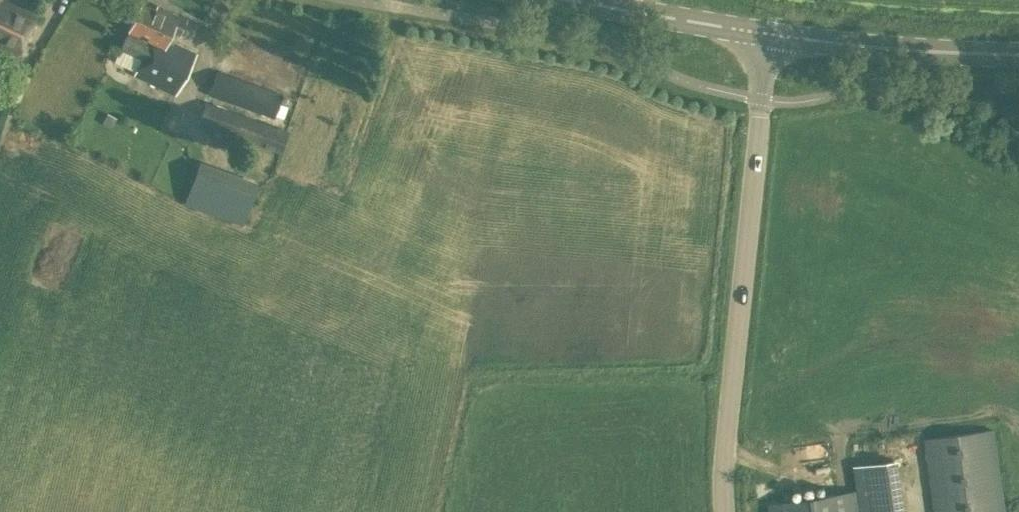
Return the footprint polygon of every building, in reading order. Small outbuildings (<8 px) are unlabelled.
[(9,70),(36,12),(10,0),(0,0),(0,66),(9,70)] [(128,29),(129,30),(127,32),(120,49),(141,59),(133,74),(175,94),(197,53),(167,39),(171,31),(178,34),(186,19),(162,7),(161,10),(142,1),(140,4),(133,2),(127,14),(134,18),(128,29)] [(270,117),(278,94),(264,89),(265,87),(217,70),(209,95),(256,112),(270,117)] [(288,131),(205,101),(198,123),(281,153),(288,131)] [(181,205),(243,219),(250,187),(189,173),(181,205)] [(994,429),(924,439),(935,511),(1006,511),(994,429)] [(803,453),(827,452),(827,443),(802,443),(803,453)] [(857,490),(770,504),(771,511),(861,511),(857,490)]
